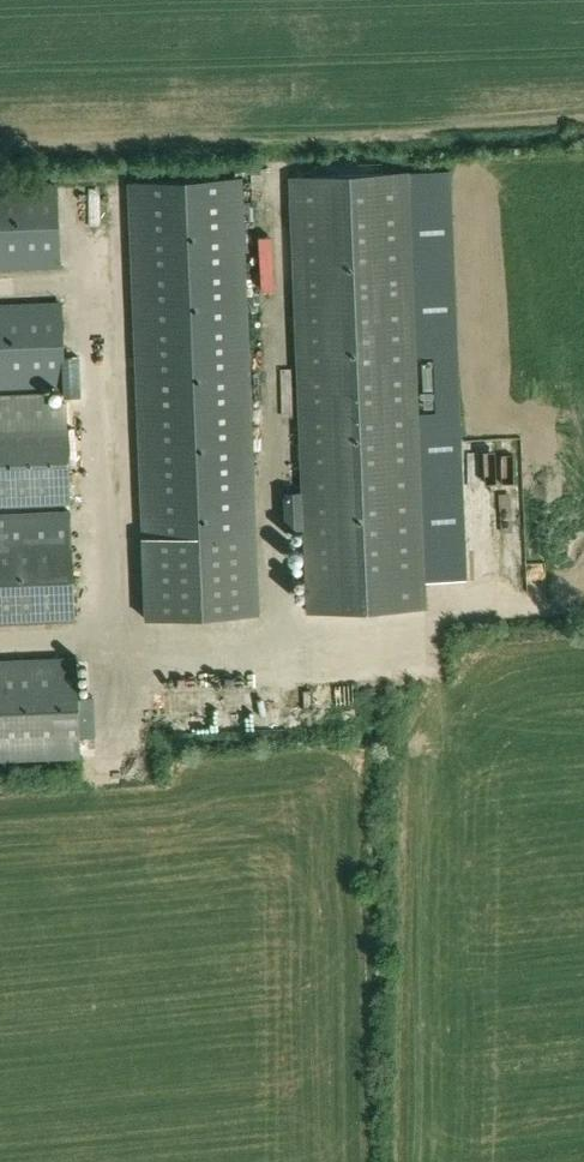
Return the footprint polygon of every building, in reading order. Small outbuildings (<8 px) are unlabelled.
[(408,173),(291,178),(308,612),(425,607),(408,173)] [(242,177),(129,181),(147,618),(260,613),(242,177)] [(0,185),(0,270),(61,268),(58,183),(0,185)] [(120,189),(87,191),(88,217),(101,216),(103,238),(123,237),(120,189)] [(0,303),(0,389),(66,386),(62,301),(0,303)] [(82,399),(80,372),(68,373),(70,400),(82,399)] [(71,504),(68,419),(0,422),(0,507),(71,504)] [(305,528),(303,491),(285,492),(287,529),(305,528)] [(72,541),(0,544),(0,624),(75,621),(72,541)] [(75,660),(0,662),(0,762),(79,759),(75,660)]
